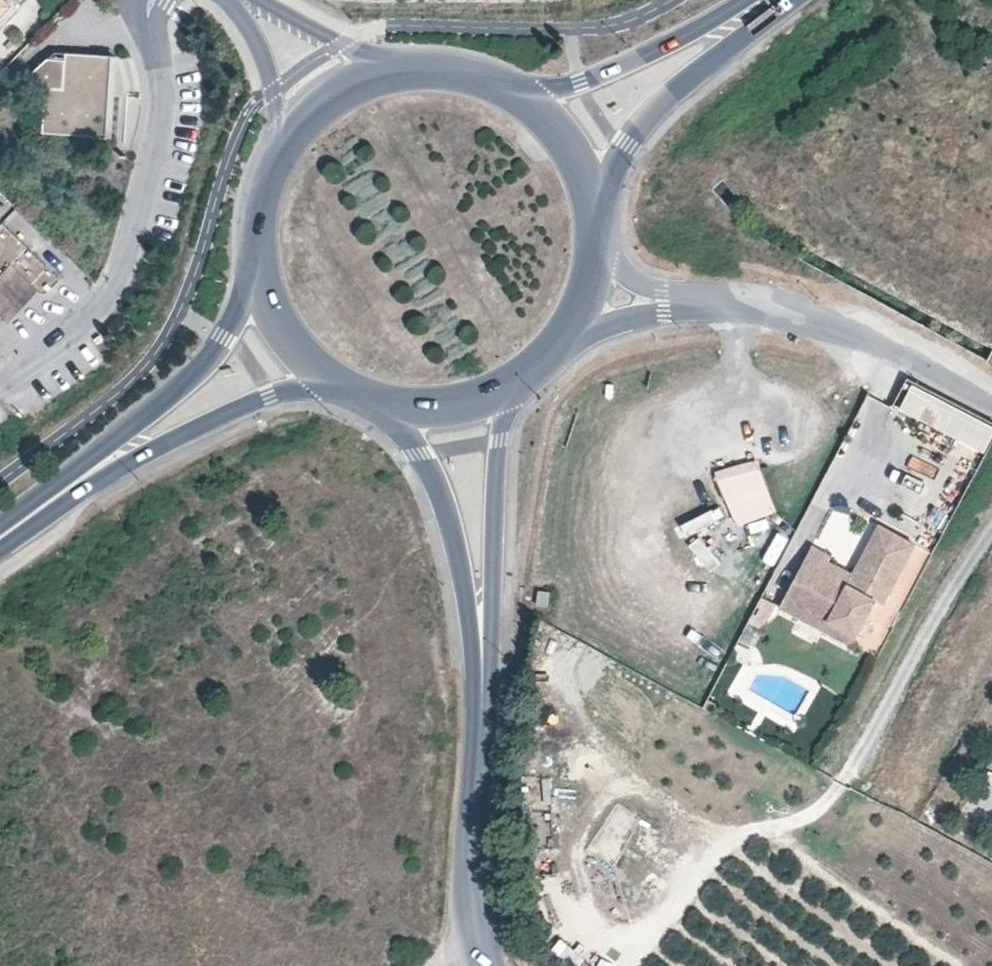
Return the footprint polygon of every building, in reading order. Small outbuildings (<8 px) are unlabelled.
[(11,5),(6,0),(0,0),(0,17),(11,5)] [(107,136),(111,54),(65,51),(65,58),(47,57),(34,71),(33,88),(46,88),(44,132),(107,136)] [(3,223),(0,225),(0,318),(2,316),(31,286),(35,289),(38,292),(39,292),(41,293),(44,293),(49,292),(61,280),(3,223)] [(35,289),(31,286),(2,316),(5,319),(35,289)] [(984,452),(991,434),(991,423),(909,385),(897,411),(984,452)] [(754,459),(715,473),(734,524),(773,510),(754,459)] [(884,603),(915,544),(879,525),(853,573),(847,584),(823,572),(829,560),(832,556),(811,545),(779,607),(799,618),(804,608),(857,635),(876,599),(884,603)] [(688,553),(710,576),(721,565),(699,542),(688,553)] [(853,573),(829,560),(823,572),(847,584),(853,573)] [(548,607),(550,591),(537,589),(536,606),(548,607)] [(758,600),(732,657),(744,663),(770,605),(758,600)] [(857,635),(804,608),(799,618),(852,646),(857,635)] [(523,777),(525,808),(547,807),(545,776),(523,777)] [(614,804),(590,851),(614,864),(638,816),(614,804)]
